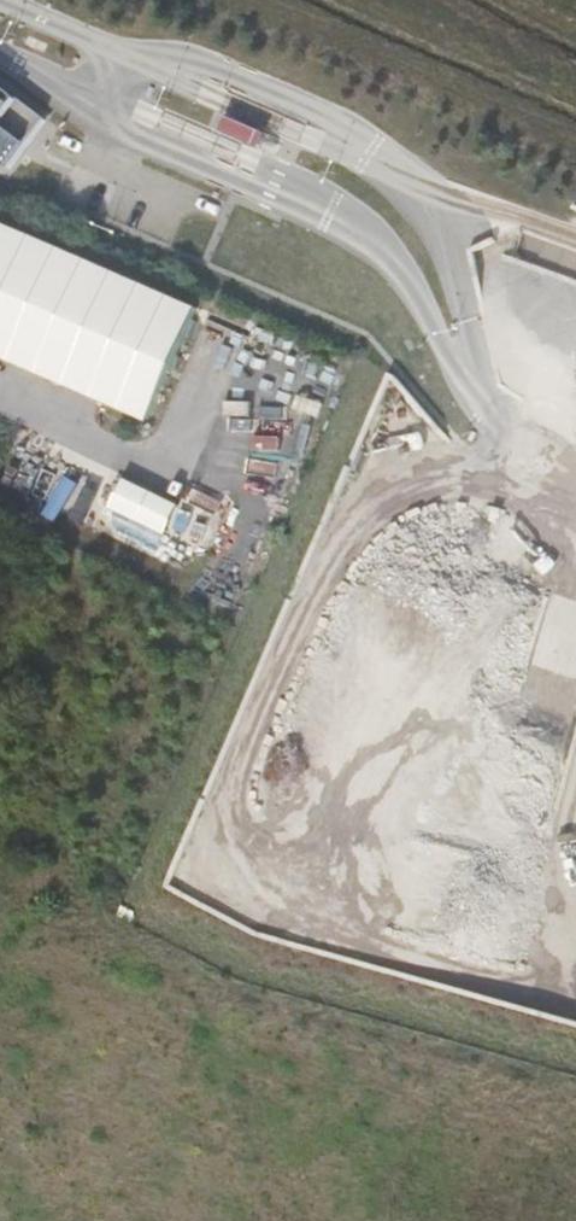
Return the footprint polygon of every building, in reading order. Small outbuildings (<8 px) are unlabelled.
[(13,166),(49,114),(0,80),(0,156),(13,166)] [(0,223),(0,350),(153,416),(200,308),(0,223)] [(182,505),(129,478),(116,504),(168,531),(182,505)]
